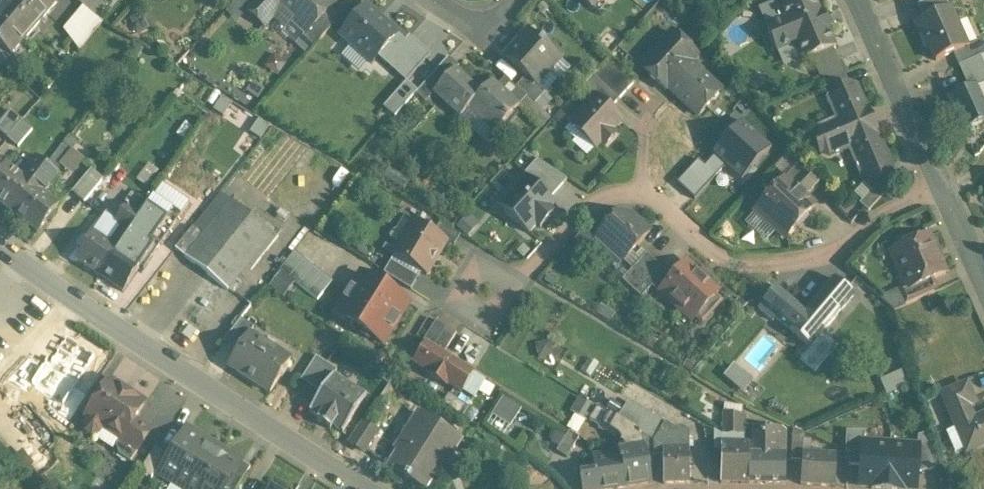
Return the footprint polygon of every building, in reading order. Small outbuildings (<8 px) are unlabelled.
[(0,10),(0,46),(10,55),(57,2),(55,0),(9,0),(0,10)] [(77,1),(83,6),(97,18),(108,4),(103,0),(78,0),(77,1)] [(236,2),(247,12),(248,11),(247,11),(256,0),(238,0),(236,2)] [(247,11),(248,11),(264,27),(273,17),(282,24),(288,24),(292,20),(306,33),(307,34),(324,16),(334,5),(328,0),(256,0),(247,11)] [(590,8),(598,0),(581,0),(590,8)] [(781,10),(785,20),(766,28),(777,53),(796,46),(803,62),(836,48),(829,31),(831,30),(823,12),(821,13),(815,0),(805,0),(782,10),(781,10)] [(782,10),(805,0),(778,0),(782,10)] [(64,30),(79,53),(104,24),(97,18),(83,6),(64,30)] [(367,7),(341,37),(372,65),(378,58),(398,35),(367,7)] [(949,9),(915,24),(922,42),(926,41),(935,63),(953,55),(963,51),(962,50),(953,29),(957,27),(949,9)] [(324,16),(307,34),(306,33),(303,37),(314,48),(334,26),(324,16)] [(561,59),(530,31),(505,59),(525,78),(536,87),(536,86),(559,61),(561,59)] [(673,33),(641,68),(665,90),(667,88),(690,62),(697,55),(673,33)] [(398,35),(378,58),(406,83),(430,56),(409,38),(405,42),(398,35)] [(962,50),(963,51),(953,55),(958,67),(980,57),(983,55),(983,47),(982,41),(962,50)] [(0,46),(0,64),(1,65),(10,55),(0,46)] [(958,67),(966,85),(968,84),(983,77),(983,67),(980,57),(958,67)] [(449,58),(425,84),(435,93),(455,70),(456,71),(459,67),(449,58)] [(636,81),(610,58),(593,76),(619,100),(636,81)] [(536,86),(546,94),(568,69),(559,61),(536,86)] [(690,62),(667,88),(698,116),(712,101),(716,101),(719,97),(719,93),(722,91),(690,62)] [(456,71),(455,70),(435,93),(461,117),(468,109),(495,133),(519,107),(498,88),(492,83),(482,94),(456,71)] [(845,75),(823,85),(828,96),(832,94),(849,86),(845,75)] [(619,100),(593,76),(582,88),(594,99),(595,97),(610,110),(619,100)] [(949,99),(963,132),(983,123),(983,104),(977,89),(983,86),(983,77),(968,84),(970,90),(949,99)] [(536,87),(525,78),(516,88),(535,105),(546,94),(536,86),(536,87)] [(535,105),(516,88),(507,79),(498,88),(519,107),(543,128),(551,119),(535,105)] [(891,170),(856,89),(849,86),(832,94),(830,100),(839,122),(818,131),(815,137),(823,154),(829,157),(851,147),(865,181),(872,184),(888,177),(889,177),(891,170)] [(610,110),(595,97),(594,99),(570,125),(596,149),(601,144),(605,147),(616,134),(613,131),(622,121),(610,110)] [(468,109),(461,117),(458,120),(485,145),(495,133),(468,109)] [(0,122),(0,133),(8,139),(23,121),(9,111),(0,122)] [(23,121),(8,139),(18,148),(33,130),(23,121)] [(65,142),(52,159),(60,165),(73,148),(65,142)] [(7,164),(0,174),(0,203),(12,212),(48,165),(37,157),(22,176),(7,164)] [(820,186),(801,163),(786,179),(808,200),(820,186)] [(48,165),(12,212),(39,233),(47,222),(51,226),(59,216),(54,213),(60,204),(46,193),(60,174),(48,165)] [(90,171),(72,193),(85,203),(103,181),(90,171)] [(888,177),(872,184),(874,189),(860,205),(868,213),(893,187),(888,177)] [(556,205),(524,178),(498,208),(530,236),(556,205)] [(178,179),(166,181),(169,201),(182,199),(178,179)] [(786,179),(756,212),(785,239),(815,206),(808,200),(786,179)] [(149,205),(134,195),(128,205),(142,215),(149,205)] [(155,196),(149,205),(142,215),(156,224),(168,206),(155,196)] [(186,257),(228,291),(273,234),(231,200),(203,236),(186,257)] [(142,215),(128,205),(115,223),(121,227),(130,233),(142,215)] [(142,215),(130,233),(137,238),(143,242),(156,224),(142,215)] [(633,217),(615,218),(603,231),(596,238),(597,239),(623,262),(650,232),(633,217)] [(447,242),(413,221),(405,235),(397,230),(393,231),(390,237),(391,240),(399,245),(393,256),(427,276),(447,242)] [(603,231),(592,222),(575,241),(586,251),(597,239),(596,238),(603,231)] [(460,236),(440,223),(434,233),(454,245),(460,236)] [(121,227),(110,243),(119,249),(130,233),(121,227)] [(193,228),(176,249),(186,257),(203,236),(193,228)] [(95,233),(77,260),(100,276),(119,249),(110,243),(95,233)] [(130,233),(119,249),(126,254),(137,238),(130,233)] [(928,237),(912,244),(911,243),(905,241),(898,244),(896,250),(896,251),(892,253),(909,290),(909,291),(929,283),(945,275),(928,237)] [(126,254),(119,249),(100,276),(123,292),(141,265),(126,254)] [(295,252),(280,271),(290,278),(304,259),(295,252)] [(669,275),(647,255),(622,281),(641,299),(652,287),(659,294),(671,280),(668,276),(669,275)] [(304,259),(290,278),(299,285),(314,267),(304,259)] [(419,278),(391,262),(384,274),(411,291),(419,278)] [(719,293),(686,263),(680,270),(676,267),(669,275),(668,276),(671,280),(659,294),(672,305),(673,304),(693,322),(719,293)] [(314,267),(299,285),(308,293),(323,274),(314,267)] [(323,274),(308,293),(318,300),(333,281),(323,274)] [(409,304),(361,274),(336,315),(383,345),(409,304)] [(805,313),(805,314),(791,331),(810,347),(853,297),(833,280),(805,313)] [(929,283),(909,291),(909,290),(900,294),(906,306),(934,293),(929,283)] [(554,292),(544,286),(540,292),(550,298),(554,292)] [(790,300),(777,289),(760,310),(773,321),(775,318),(790,300)] [(790,300),(775,318),(791,331),(805,314),(805,313),(790,300)] [(241,320),(226,339),(239,348),(249,333),(252,328),(241,320)] [(457,333),(436,321),(424,341),(427,343),(444,354),(457,333)] [(291,361),(249,333),(239,348),(237,351),(243,355),(234,369),(270,393),(291,361)] [(95,356),(66,338),(51,362),(47,359),(42,368),(31,386),(63,405),(64,406),(75,388),(95,356)] [(444,354),(427,343),(414,363),(438,378),(450,358),(444,354)] [(316,358),(301,381),(311,388),(326,364),(316,358)] [(474,373),(450,358),(438,378),(462,393),(474,373)] [(31,386),(42,368),(29,359),(8,381),(26,392),(31,386)] [(742,392),(753,380),(734,362),(723,375),(742,392)] [(326,364),(311,388),(321,394),(333,376),(334,376),(337,371),(326,364)] [(884,393),(907,387),(902,371),(880,378),(884,393)] [(334,376),(333,376),(321,394),(309,413),(319,419),(317,422),(330,431),(333,428),(343,434),(367,397),(334,376)] [(145,405),(109,382),(87,417),(89,419),(85,426),(86,432),(92,436),(99,435),(103,428),(121,439),(122,440),(133,422),(145,405)] [(967,384),(943,394),(951,414),(968,407),(975,404),(967,384)] [(86,395),(75,388),(64,406),(63,405),(58,413),(71,420),(86,395)] [(469,407),(449,395),(442,405),(463,418),(469,407)] [(583,419),(592,403),(578,395),(569,412),(583,419)] [(500,396),(485,424),(516,440),(530,412),(500,396)] [(626,405),(617,399),(608,413),(617,419),(626,405)] [(649,416),(628,403),(626,405),(617,419),(637,432),(639,433),(647,419),(649,416)] [(968,407),(951,414),(956,428),(974,420),(968,407)] [(607,413),(598,408),(590,421),(599,426),(607,413)] [(608,413),(607,413),(599,426),(609,431),(616,419),(608,413)] [(744,416),(723,413),(723,435),(723,436),(743,436),(744,416)] [(418,415),(408,431),(412,433),(402,449),(390,467),(424,488),(426,488),(443,462),(446,464),(460,442),(418,415)] [(956,428),(957,429),(947,433),(955,453),(965,449),(966,453),(983,445),(983,416),(974,420),(956,428)] [(617,419),(616,419),(609,431),(617,437),(618,436),(618,434),(637,432),(617,419)] [(663,429),(647,419),(639,433),(653,442),(663,449),(663,437),(663,429)] [(133,422),(122,440),(121,439),(117,446),(119,456),(131,463),(150,433),(133,422)] [(364,424),(351,444),(364,453),(365,451),(377,433),(364,424)] [(782,429),(754,428),(754,444),(750,443),(749,456),(786,457),(786,433),(782,429)] [(804,434),(793,429),(791,461),(802,462),(803,440),(804,434)] [(188,430),(171,457),(167,455),(157,472),(160,474),(160,475),(176,485),(179,481),(190,488),(189,488),(224,488),(239,466),(238,465),(202,443),(204,440),(188,430)] [(743,436),(723,436),(723,435),(722,435),(714,431),(714,445),(721,445),(722,443),(744,443),(744,436),(743,436)] [(569,432),(556,452),(567,459),(579,438),(569,432)] [(637,432),(618,434),(618,436),(625,450),(618,451),(620,462),(621,462),(647,457),(637,432)] [(639,433),(637,432),(647,457),(654,456),(653,442),(639,433)] [(863,445),(864,445),(864,433),(847,432),(845,453),(849,455),(849,466),(861,467),(863,445)] [(402,449),(377,433),(365,451),(390,467),(402,449)] [(919,448),(917,474),(936,469),(927,435),(918,437),(917,448),(919,448)] [(663,437),(663,449),(689,448),(689,436),(663,437)] [(812,441),(803,440),(803,454),(811,454),(812,441)] [(663,449),(653,442),(654,456),(663,456),(663,449)] [(744,443),(722,443),(721,445),(721,484),(749,484),(749,456),(750,443),(744,443)] [(0,444),(0,472),(14,459),(0,444)] [(863,445),(861,467),(860,487),(872,488),(888,488),(891,447),(864,445),(863,445)] [(891,447),(888,488),(916,488),(917,474),(919,448),(917,448),(891,447)] [(156,448),(141,472),(152,479),(157,472),(167,455),(156,448)] [(689,448),(663,449),(663,456),(664,485),(690,484),(689,448)] [(617,453),(593,457),(594,466),(620,462),(618,451),(617,451),(617,453)] [(811,454),(803,454),(802,462),(801,486),(835,488),(837,456),(811,454)] [(786,457),(749,456),(749,484),(786,485),(786,457)] [(647,457),(621,462),(626,488),(652,483),(647,457)] [(224,488),(238,488),(251,469),(240,462),(238,465),(239,466),(224,488)] [(594,466),(595,474),(596,474),(599,488),(618,488),(626,488),(621,462),(620,462),(594,466)] [(580,477),(582,488),(599,488),(596,474),(595,474),(580,477)]
